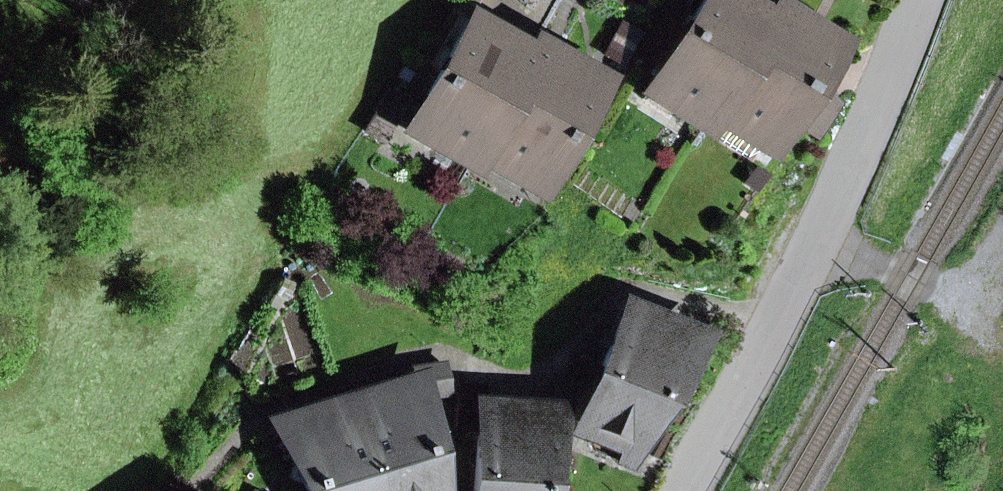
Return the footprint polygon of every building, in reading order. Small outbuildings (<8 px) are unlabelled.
[(770,19),(741,0),(706,0),(693,20),(669,5),(639,52),(662,67),(653,81),(707,116),(770,19)] [(813,74),(834,42),(778,6),(770,19),(707,116),(710,118),(711,116),(718,106),(770,139),(784,118),(813,74)] [(472,18),(413,118),(474,153),(538,43),(537,42),(531,53),(472,18)] [(540,179),(599,79),(538,43),(474,153),(476,155),(481,145),(540,179)] [(784,118),(817,140),(841,103),(813,74),(784,118)] [(653,81),(647,91),(650,94),(703,128),(710,118),(707,116),(653,81)] [(387,91),(364,131),(382,141),(405,101),(387,91)] [(764,150),(770,139),(718,106),(711,116),(764,150)] [(413,118),(407,129),(468,164),(474,153),(413,118)] [(534,190),(540,179),(481,145),(476,155),(475,155),(534,190)] [(627,307),(600,371),(577,361),(569,380),(567,412),(580,417),(577,424),(631,446),(662,393),(677,389),(674,374),(696,337),(627,307)] [(447,392),(444,365),(405,370),(406,384),(346,402),(373,490),(433,490),(426,446),(436,432),(423,422),(419,396),(447,392)] [(546,476),(555,467),(549,454),(555,411),(482,407),(484,389),(460,387),(459,427),(480,428),(475,490),(544,490),(546,476)] [(308,490),(373,490),(346,402),(276,424),(294,462),(289,478),(304,483),(308,490)]
